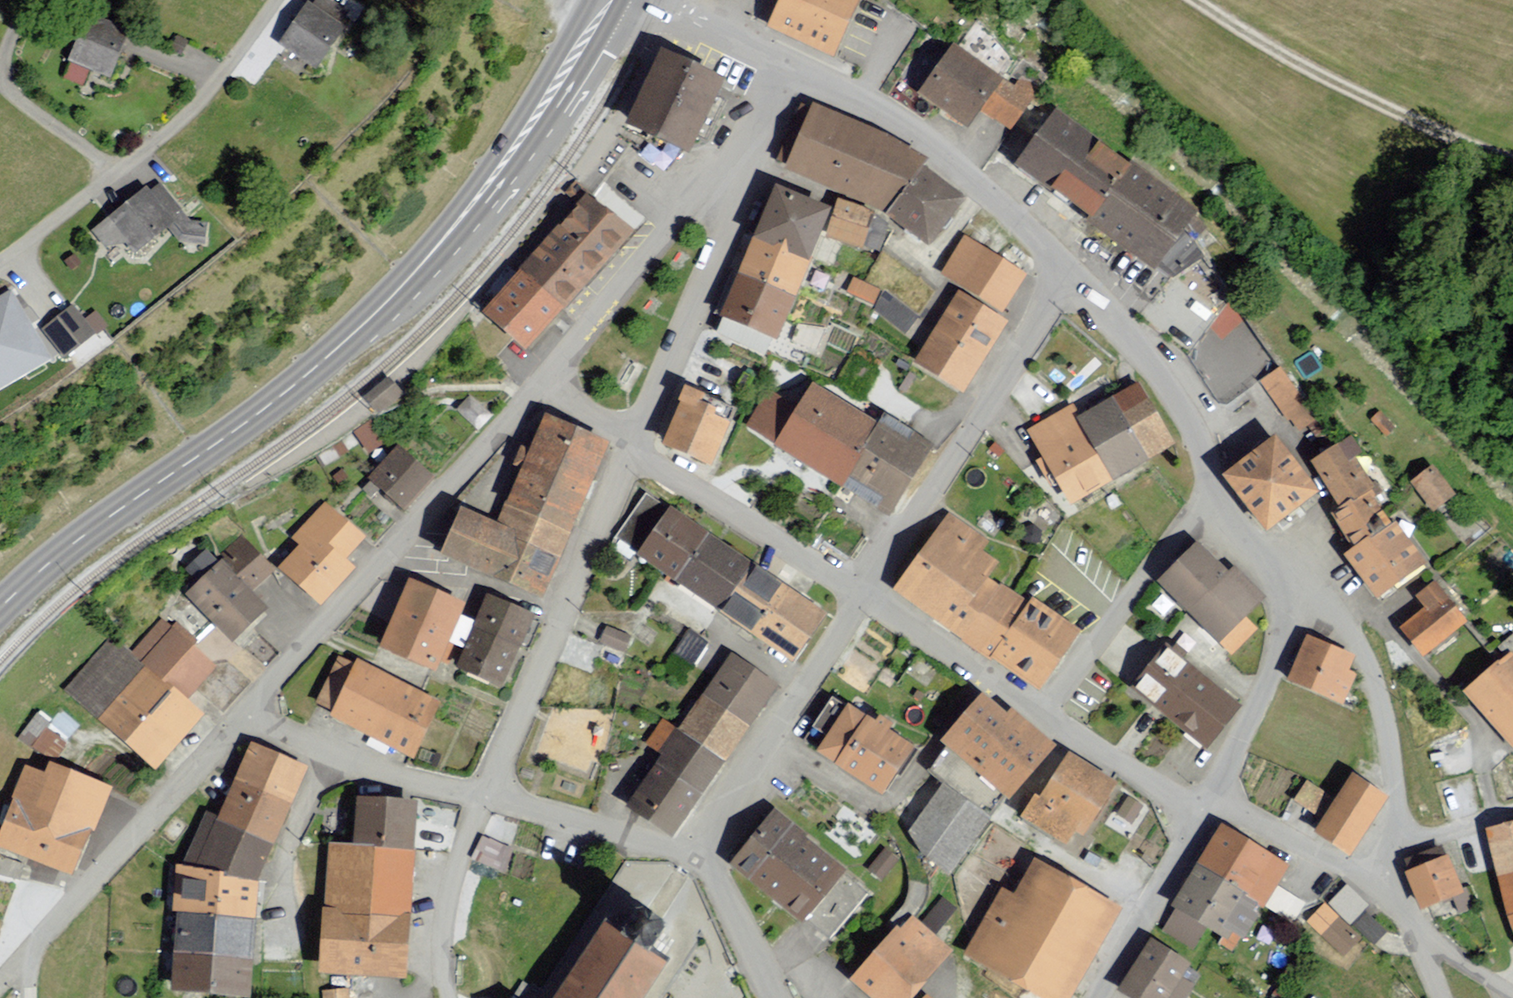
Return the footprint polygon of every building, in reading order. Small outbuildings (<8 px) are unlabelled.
[(834,66),(863,0),(785,0),(768,37),(834,66)] [(350,25),(312,2),(286,45),(325,67),(350,25)] [(92,8),(68,59),(111,80),(136,28),(92,8)] [(627,123),(690,152),(724,78),(661,49),(627,123)] [(917,100),(967,135),(979,115),(1003,84),(952,49),(917,100)] [(979,115),(1008,137),(1039,96),(1022,83),(1014,93),(1003,84),(979,115)] [(815,110),(789,171),(855,199),(879,212),(923,164),(897,149),(815,110)] [(1094,221),(1133,167),(1054,110),(1014,164),(1094,221)] [(1094,221),(1089,227),(1155,274),(1198,214),(1133,167),(1094,221)] [(890,212),(930,243),(964,200),(924,169),(890,212)] [(153,180),(94,225),(117,256),(176,212),(153,180)] [(776,186),(754,238),(811,260),(830,208),(776,186)] [(586,285),(631,233),(583,192),(516,269),(565,310),(586,285)] [(754,238),(739,274),(795,296),(811,260),(754,238)] [(1002,314),(1025,277),(965,240),(942,277),(1002,314)] [(483,312),(527,350),(565,310),(516,269),(483,312)] [(739,274),(722,317),(778,340),(795,296),(739,274)] [(916,365),(963,394),(1008,323),(960,294),(916,365)] [(68,298),(39,325),(63,351),(92,323),(68,298)] [(1285,368),(1260,385),(1296,436),(1320,419),(1285,368)] [(368,399),(378,411),(402,391),(392,379),(368,399)] [(797,406),(774,447),(840,487),(879,423),(811,383),(797,406)] [(1149,460),(1174,445),(1137,384),(1113,399),(1149,460)] [(663,443),(710,464),(730,420),(702,407),(707,395),(688,386),(663,443)] [(768,392),(746,428),(774,447),(797,406),(768,392)] [(1114,482),(1149,460),(1113,399),(1077,419),(1114,482)] [(1026,431),(1069,507),(1114,482),(1077,419),(1071,406),(1026,431)] [(840,487),(889,516),(933,444),(884,414),(879,423),(840,487)] [(545,415),(508,502),(569,529),(607,442),(545,415)] [(356,433),(367,451),(384,441),(373,422),(356,433)] [(1224,477),(1267,533),(1319,493),(1275,437),(1224,477)] [(1353,439),(1313,465),(1342,512),(1333,518),(1354,552),(1392,525),(1370,495),(1378,492),(1357,461),(1364,458),(1353,439)] [(369,479),(405,510),(435,474),(398,444),(369,479)] [(1409,483),(1432,513),(1455,496),(1433,466),(1409,483)] [(508,502),(499,523),(562,548),(569,529),(508,502)] [(279,570),(320,608),(356,569),(345,559),(363,540),(325,505),(291,542),(299,549),(279,570)] [(499,523),(458,506),(438,556),(541,598),(562,548),(499,523)] [(668,507),(635,557),(674,583),(708,534),(668,507)] [(949,514),(896,592),(985,652),(1022,599),(991,578),(1000,565),(981,552),(988,541),(949,514)] [(1346,558),(1376,600),(1429,562),(1399,520),(1392,525),(1354,552),(1346,558)] [(674,583),(717,612),(751,563),(708,534),(674,583)] [(1155,584),(1218,649),(1268,601),(1234,567),(1227,574),(1197,544),(1155,584)] [(185,596),(231,644),(267,610),(221,561),(185,596)] [(717,612),(725,618),(750,634),(784,585),(751,563),(717,612)] [(409,579),(380,647),(435,671),(465,604),(409,579)] [(750,634),(791,662),(824,611),(784,585),(750,634)] [(1402,630),(1423,658),(1465,625),(1435,586),(1416,601),(1424,613),(1402,630)] [(484,597),(455,669),(501,688),(531,616),(484,597)] [(1034,599),(991,659),(1039,692),(1081,632),(1080,631),(1034,599)] [(162,617),(129,653),(185,702),(217,666),(162,617)] [(608,629),(600,647),(621,656),(629,638),(608,629)] [(686,631),(671,655),(692,669),(707,645),(686,631)] [(61,690),(152,768),(199,713),(185,702),(129,653),(108,635),(61,690)] [(1308,639),(1290,682),(1344,705),(1356,676),(1347,672),(1353,659),(1308,639)] [(1131,689),(1204,749),(1242,704),(1168,643),(1131,689)] [(1512,749),(1512,658),(1510,655),(1464,694),(1512,749)] [(705,695),(751,726),(778,687),(731,656),(705,695)] [(328,718),(412,760),(442,702),(357,660),(328,718)] [(938,743),(1006,803),(1055,748),(1013,712),(1008,717),(982,694),(938,743)] [(679,731),(726,762),(751,726),(705,695),(679,731)] [(21,734),(59,756),(79,723),(41,700),(21,734)] [(850,706),(817,753),(834,765),(867,718),(850,706)] [(834,765),(880,797),(913,749),(867,718),(834,765)] [(663,721),(646,748),(662,758),(679,731),(663,721)] [(657,764),(704,795),(726,762),(679,731),(662,758),(657,764)] [(251,744),(235,780),(291,804),(306,766),(251,744)] [(1021,819),(1068,846),(1076,832),(1085,837),(1115,785),(1068,759),(1044,801),(1035,796),(1021,819)] [(0,822),(0,854),(72,882),(109,788),(49,764),(44,776),(22,767),(0,822)] [(628,807),(675,838),(704,795),(657,764),(628,807)] [(1353,777),(1315,836),(1348,858),(1386,799),(1353,777)] [(217,822),(273,846),(291,804),(235,780),(217,822)] [(943,785),(906,834),(922,858),(948,881),(993,822),(943,785)] [(412,805),(358,800),(353,848),(407,854),(412,805)] [(771,815),(728,870),(807,931),(811,922),(850,877),(771,815)] [(193,867),(255,881),(273,846),(217,822),(193,867)] [(1507,915),(1512,912),(1512,825),(1488,832),(1507,915)] [(1253,897),(1266,904),(1288,866),(1219,827),(1198,865),(1253,897)] [(482,831),(473,855),(508,868),(517,845),(482,831)] [(353,848),(330,846),(324,909),(411,917),(416,854),(407,854),(353,848)] [(1407,874),(1422,911),(1462,895),(1446,857),(1407,874)] [(1040,997),(1068,997),(1117,911),(1032,863),(1015,895),(1002,888),(964,956),(1040,997)] [(1198,865),(1172,909),(1228,941),(1253,897),(1198,865)] [(177,953),(248,957),(255,881),(193,867),(176,866),(177,953)] [(811,922),(832,939),(870,894),(850,877),(811,922)] [(1333,899),(1377,940),(1394,921),(1350,881),(1333,899)] [(1278,905),(1301,914),(1308,896),(1285,887),(1278,905)] [(1327,898),(1308,918),(1345,954),(1364,934),(1327,898)] [(324,909),(319,976),(406,981),(411,917),(324,909)] [(849,983),(866,997),(912,997),(952,952),(914,919),(903,932),(898,928),(849,983)] [(665,961),(603,922),(555,997),(641,997),(665,961)] [(1119,990),(1132,997),(1166,997),(1189,961),(1150,938),(1119,990)] [(177,953),(175,990),(246,994),(248,957),(177,953)]
